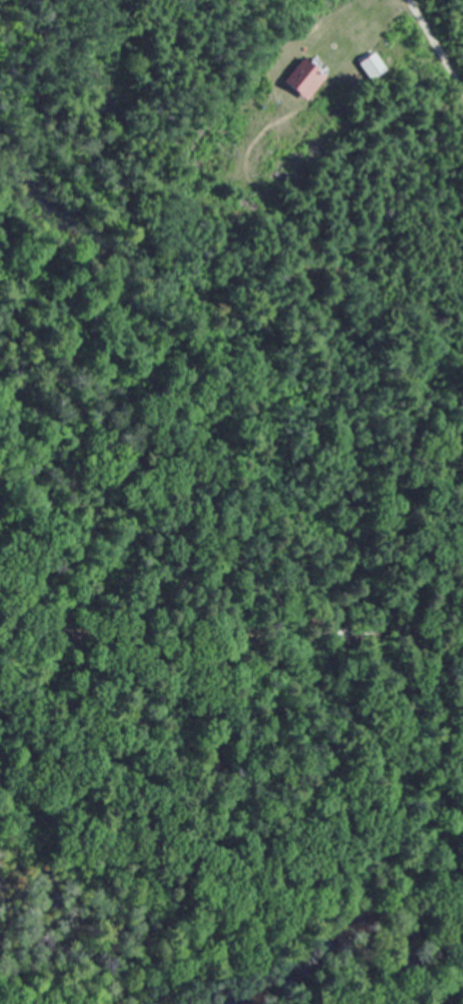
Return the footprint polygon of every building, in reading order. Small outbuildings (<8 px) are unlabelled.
[(310,99),(327,72),(302,56),(285,83),(310,99)]
